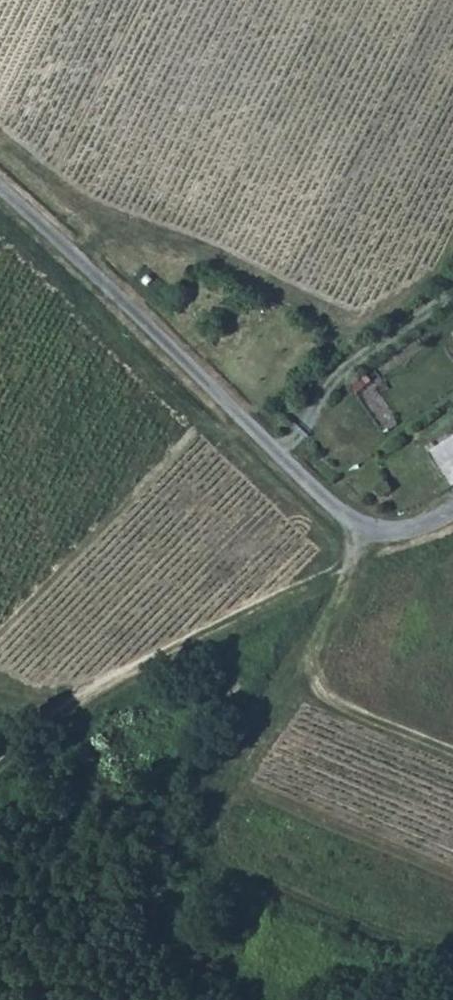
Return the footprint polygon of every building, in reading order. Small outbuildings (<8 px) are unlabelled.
[(434,452),(452,483),(452,440),(434,452)]
